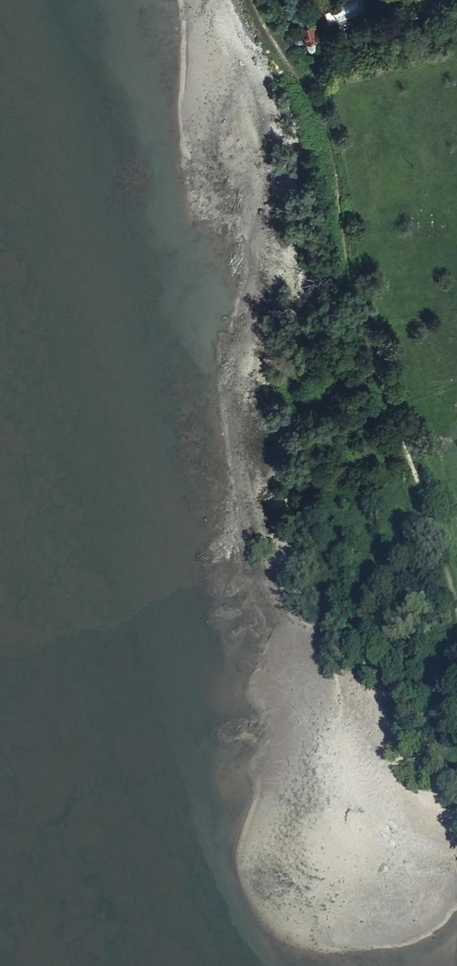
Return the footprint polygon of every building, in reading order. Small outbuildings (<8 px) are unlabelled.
[(313,28),(302,31),(308,50),(310,52),(313,53),(317,51),(319,47),(313,28)]
